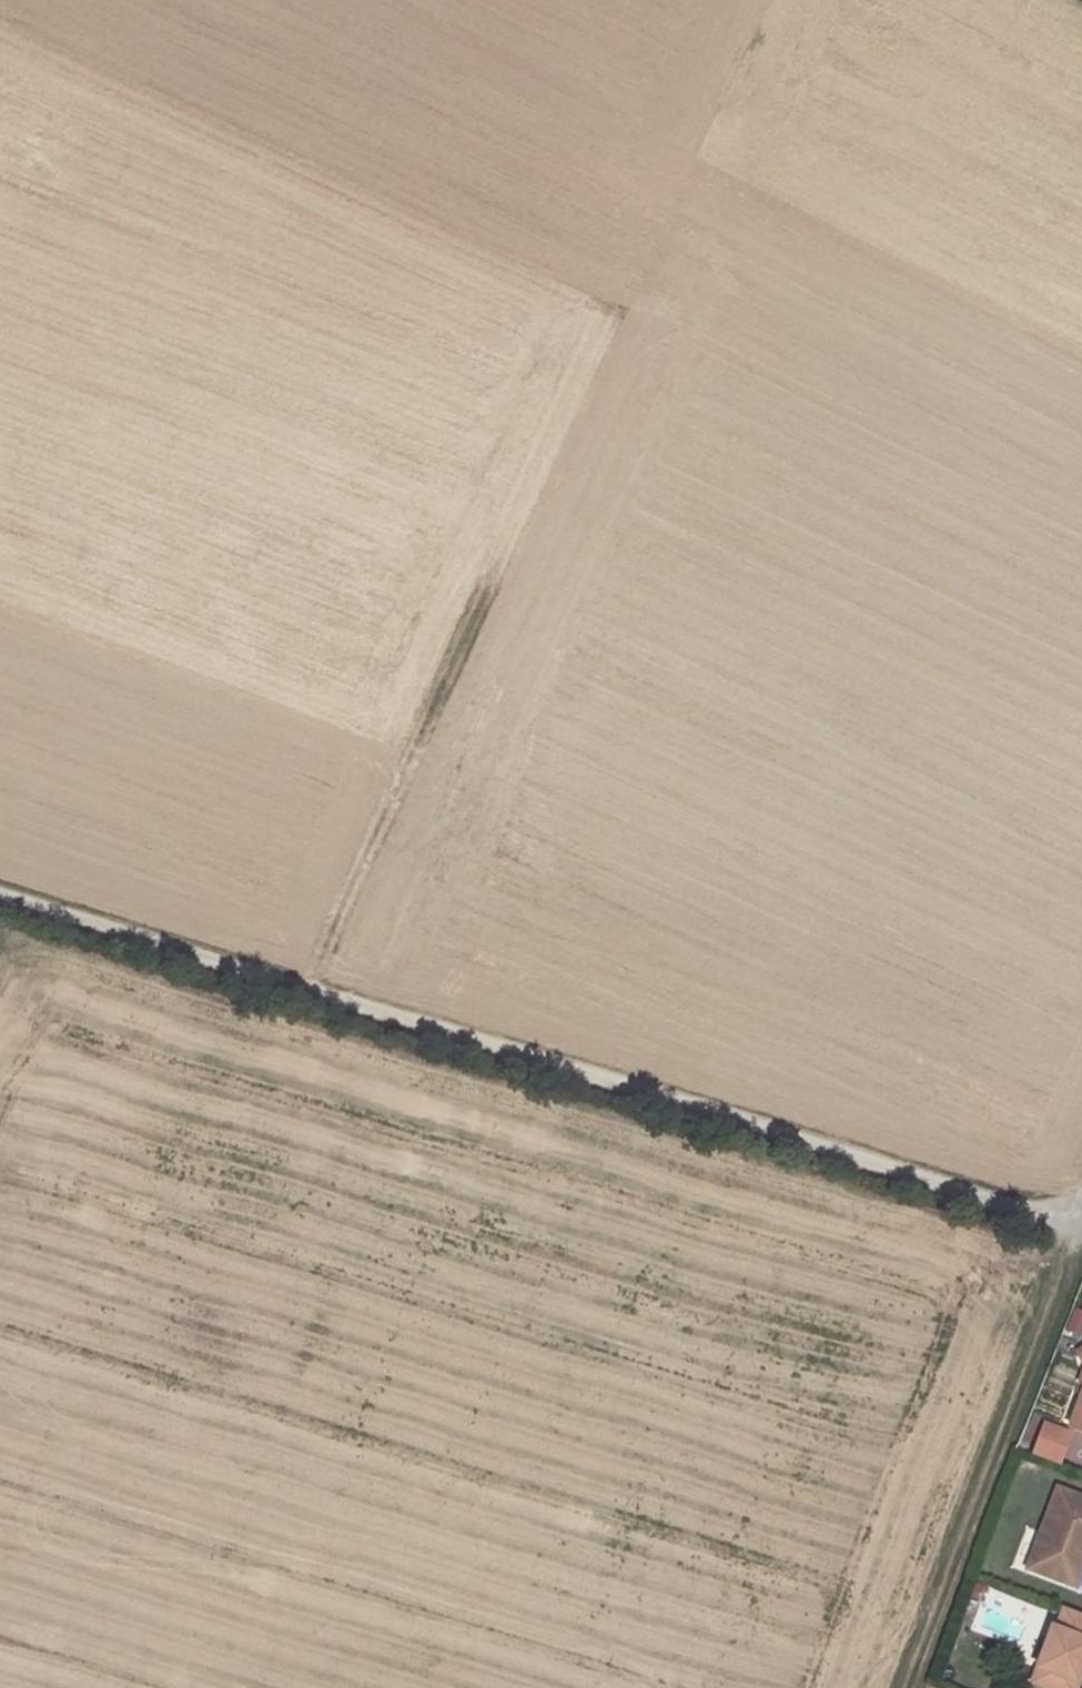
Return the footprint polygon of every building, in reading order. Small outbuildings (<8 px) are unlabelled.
[(1070,1587),(1081,1554),(1081,1500),(1061,1492),(1031,1572),(1070,1587)] [(1081,1584),(1081,1554),(1070,1587),(1080,1590),(1081,1584)] [(1069,1611),(1061,1632),(1057,1631),(1041,1672),(1061,1679),(1057,1687),(1081,1687),(1081,1616),(1069,1611)] [(1041,1672),(1036,1687),(1039,1687),(1057,1687),(1061,1679),(1041,1672)]
